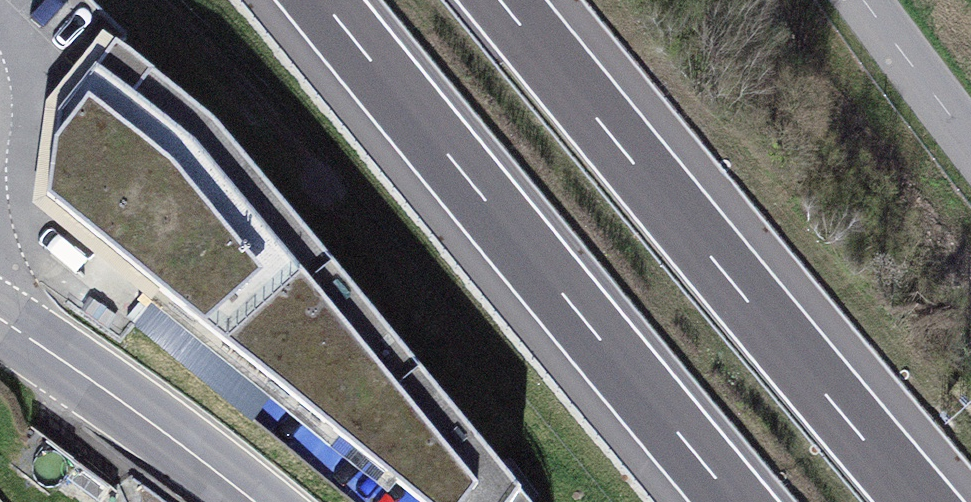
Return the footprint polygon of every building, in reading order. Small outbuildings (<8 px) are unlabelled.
[(89,38),(27,117),(23,202),(378,501),(506,501),(196,125),(89,38)]
